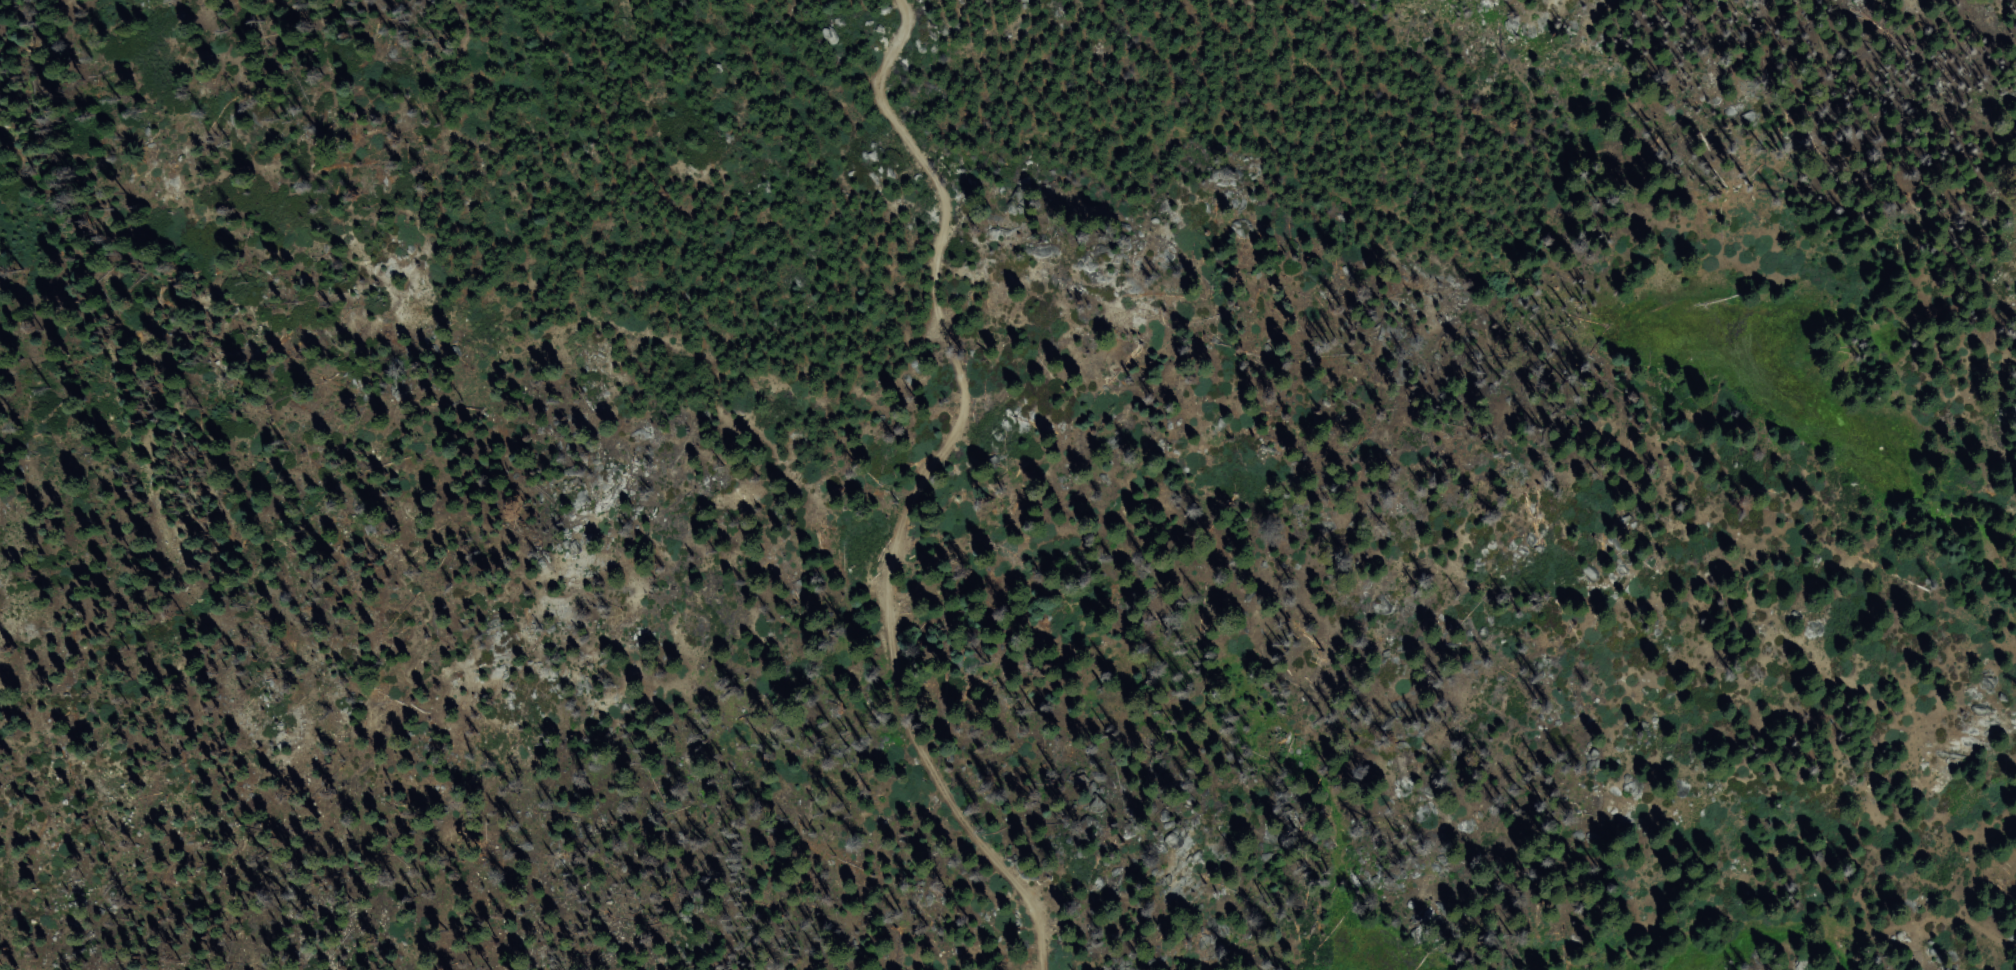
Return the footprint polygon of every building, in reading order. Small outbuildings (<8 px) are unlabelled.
[(1577,579),(1589,594),(1605,580),(1592,565),(1577,579)]
